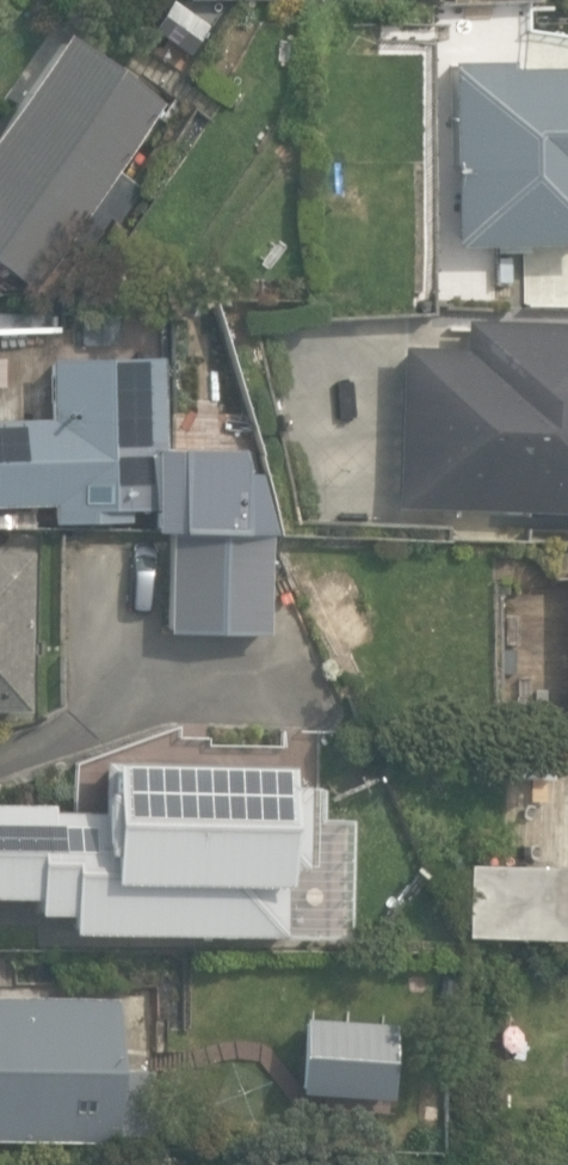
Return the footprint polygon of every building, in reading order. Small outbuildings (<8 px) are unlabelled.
[(34,290),(90,207),(119,227),(144,191),(114,171),(161,102),(62,35),(0,127),(0,267),(34,290)] [(450,63),(450,242),(567,242),(567,71),(502,70),(502,64),(450,63)] [(114,333),(141,333),(141,298),(114,298),(114,333)] [(396,510),(567,514),(567,324),(458,322),(457,349),(399,348),(396,510)] [(271,530),(257,466),(235,466),(235,445),(176,443),(176,394),(159,394),(158,358),(49,361),(50,400),(29,400),(29,420),(0,420),(0,505),(53,504),(53,523),(127,521),(126,510),(154,509),(154,528),(271,530)] [(163,551),(163,634),(266,634),(265,551),(163,551)] [(23,709),(27,554),(0,553),(0,709),(23,709)] [(295,736),(292,766),(328,770),(331,739),(295,736)] [(549,780),(550,748),(506,747),(505,779),(549,780)] [(285,926),(289,827),(245,825),(247,770),(105,765),(102,817),(49,815),(50,800),(0,798),(0,895),(31,896),(31,911),(87,913),(86,933),(138,935),(139,921),(285,926)] [(566,864),(466,864),(466,938),(566,938),(566,864)] [(150,1071),(111,1071),(112,998),(0,996),(0,1140),(110,1142),(110,1136),(149,1137),(150,1071)]
